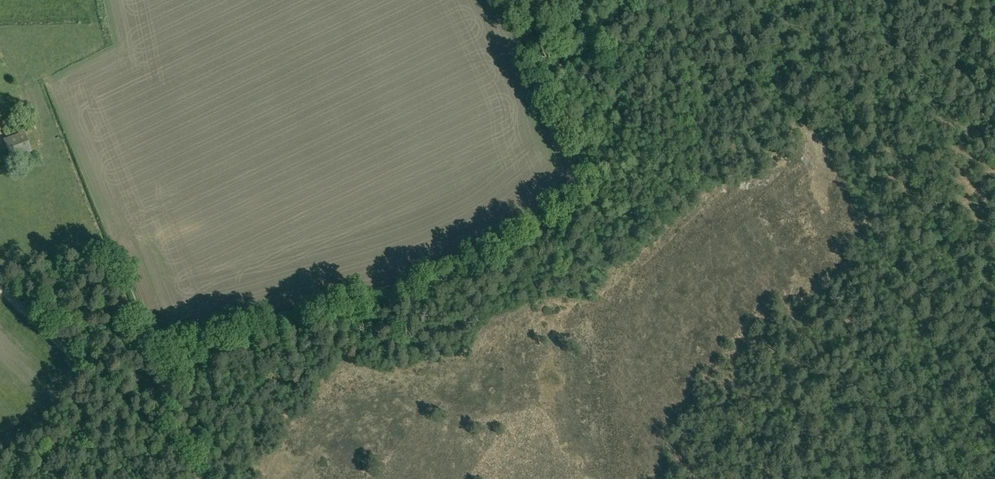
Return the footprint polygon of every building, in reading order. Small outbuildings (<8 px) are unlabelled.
[(21,169),(28,166),(26,159),(18,161),(21,169)]
